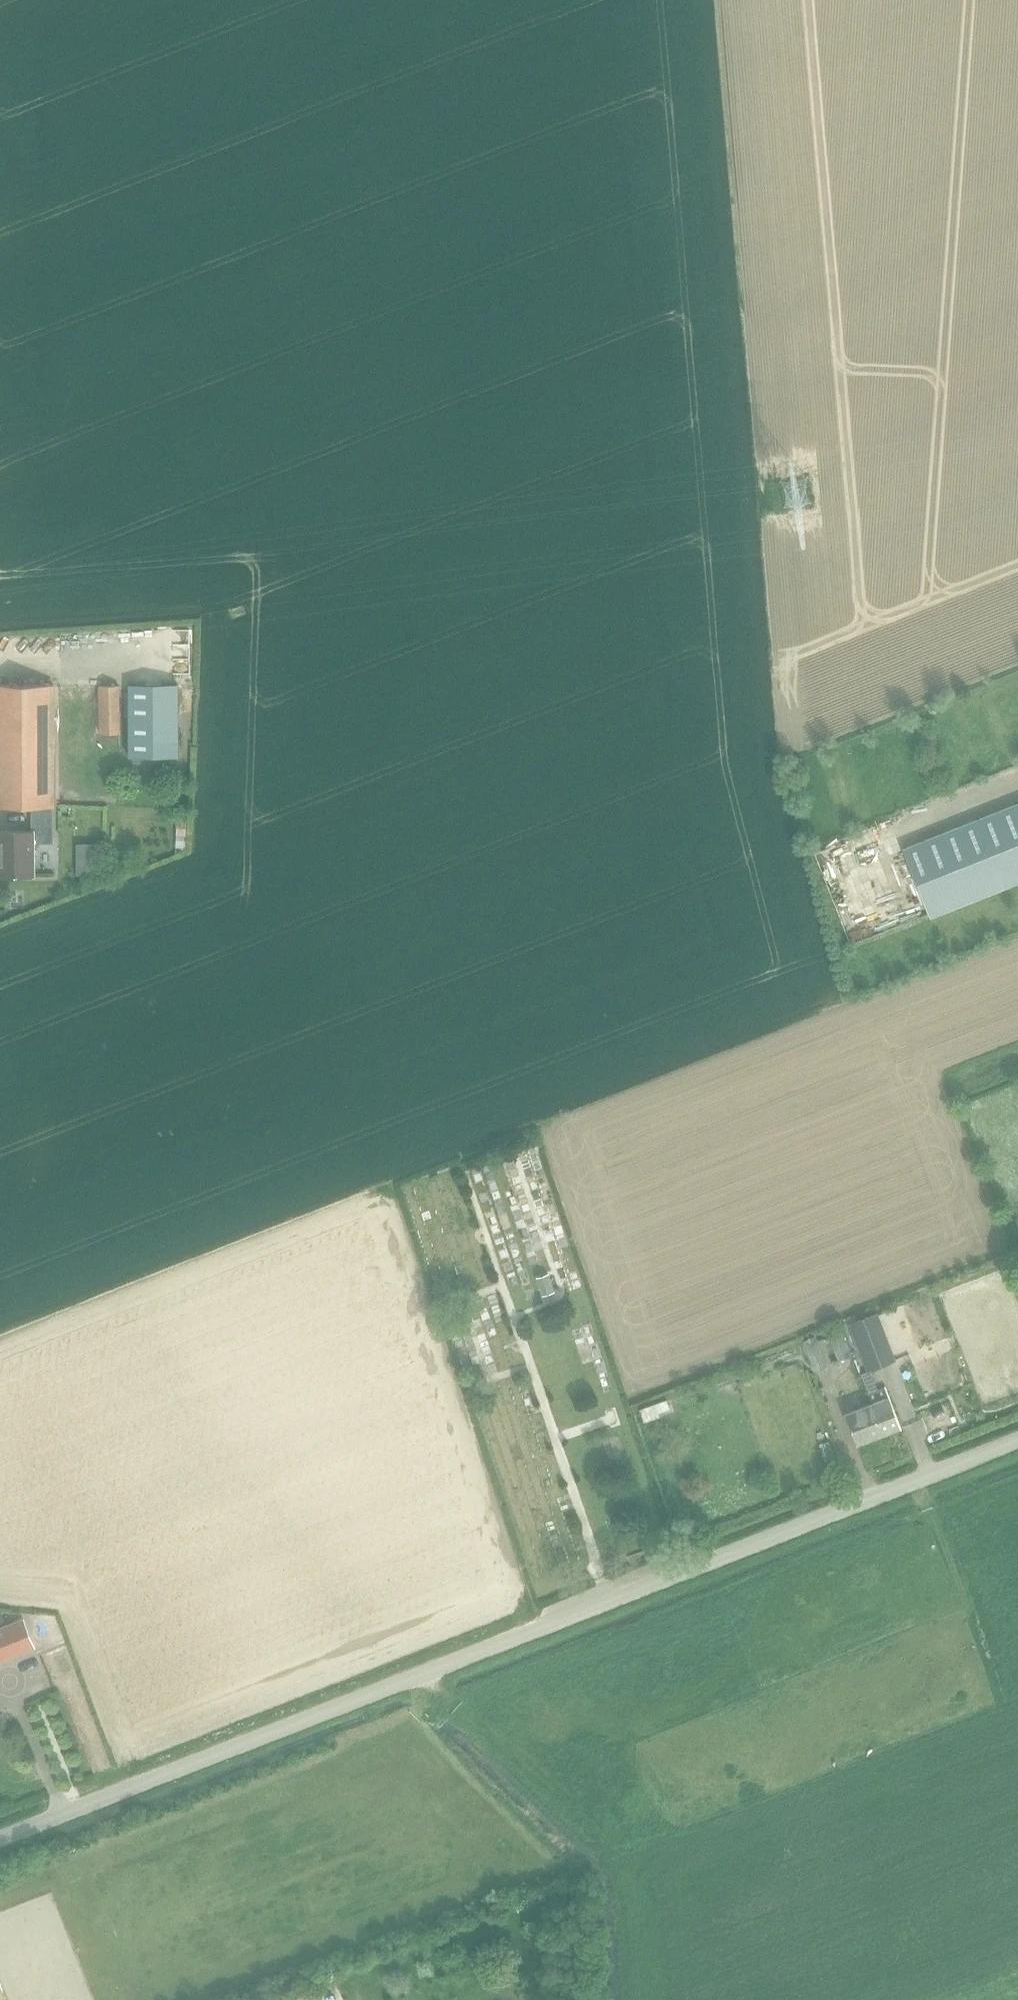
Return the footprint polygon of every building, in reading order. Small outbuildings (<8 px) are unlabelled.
[(41,683),(0,684),(0,806),(32,806),(52,806),(53,806),(53,683),(41,683)] [(118,683),(99,684),(100,733),(118,733),(118,683)] [(177,683),(128,683),(129,756),(178,756),(177,683)] [(902,848),(929,916),(1017,881),(1017,802),(902,848)] [(52,806),(32,806),(32,830),(0,830),(0,875),(34,875),(34,842),(52,842),(52,806)] [(177,819),(176,835),(186,835),(186,819),(177,819)] [(76,832),(75,857),(91,858),(93,832),(76,832)] [(549,1273),(536,1277),(542,1295),(555,1291),(549,1273)] [(877,1312),(848,1323),(866,1369),(895,1358),(877,1312)] [(829,1336),(838,1360),(850,1355),(841,1332),(829,1336)] [(888,1395),(870,1402),(882,1435),(901,1428),(888,1395)] [(667,1399),(640,1409),(644,1422),(659,1416),(658,1412),(670,1408),(667,1399)] [(882,1435),(870,1402),(845,1412),(858,1445),(882,1435)] [(0,1627),(0,1659),(35,1646),(24,1618),(0,1627)]
